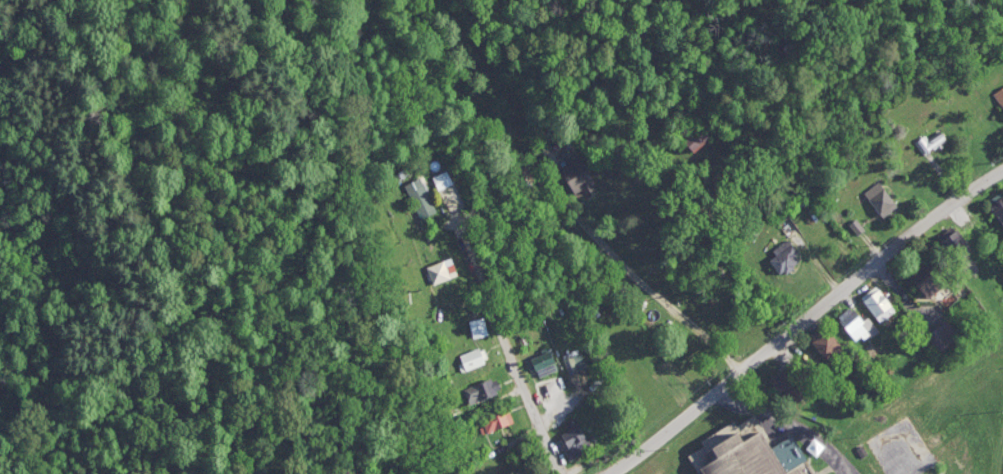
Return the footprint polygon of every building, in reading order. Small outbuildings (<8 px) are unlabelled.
[(990,90),(1002,119),(1002,84),(990,90)] [(673,141),(683,155),(705,139),(696,126),(673,141)] [(912,139),(921,155),(944,142),(938,131),(923,139),(921,135),(912,139)] [(591,188),(576,156),(553,167),(568,199),(591,188)] [(432,211),(417,176),(401,183),(417,218),(432,211)] [(864,197),(878,216),(895,203),(880,185),(864,197)] [(988,206),(1002,197),(1002,233),(988,206)] [(849,226),(857,220),(865,230),(857,236),(849,226)] [(965,250),(951,228),(935,238),(949,261),(965,250)] [(797,262),(793,257),(798,253),(790,241),(764,259),(778,277),(797,262)] [(424,270),(451,259),(459,277),(432,288),(424,270)] [(907,283),(925,303),(945,285),(927,265),(907,283)] [(856,298),(875,322),(891,309),(873,285),(856,298)] [(871,324),(864,316),(858,321),(845,306),(831,319),(851,342),(871,324)] [(958,341),(944,324),(926,338),(941,356),(958,341)] [(822,363),(840,351),(823,325),(805,338),(822,363)] [(451,354),(456,370),(482,363),(478,347),(451,354)] [(581,366),(575,352),(559,358),(565,372),(581,366)] [(531,364),(550,356),(556,371),(537,379),(531,364)] [(473,398),(493,391),(488,377),(468,384),(473,398)] [(507,422),(501,405),(474,416),(480,432),(507,422)] [(805,463),(808,461),(792,434),(771,447),(753,417),(736,427),(733,421),(700,442),(703,448),(688,457),(698,473),(812,473),(805,463)] [(561,424),(568,440),(562,442),(569,459),(588,451),(574,419),(561,424)] [(856,451),(864,447),(869,457),(862,461),(856,451)]
